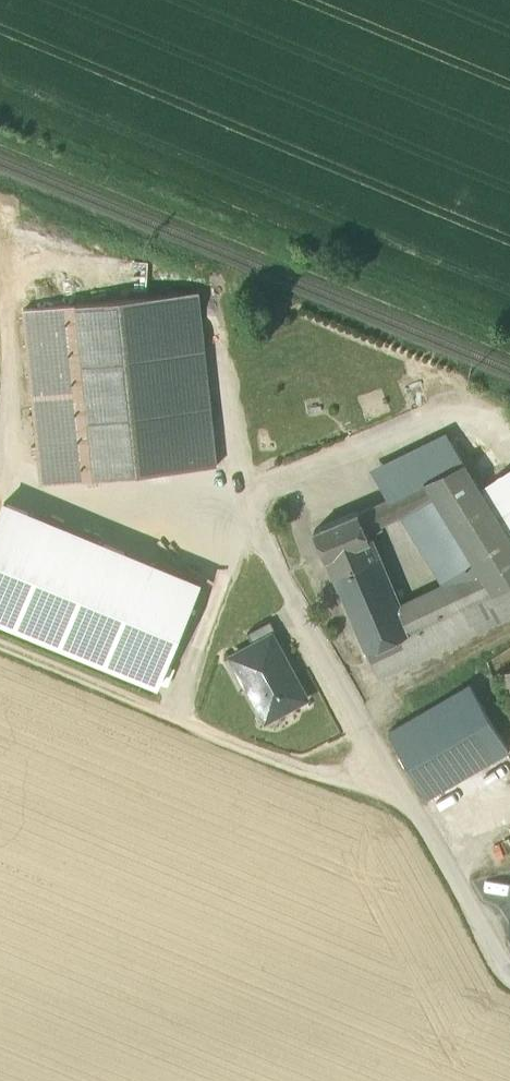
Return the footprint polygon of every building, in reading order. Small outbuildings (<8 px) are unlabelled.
[(164,294),(183,469),(218,466),(200,291),(164,294)] [(164,294),(77,303),(95,478),(183,469),(164,294)] [(43,484),(95,478),(77,303),(24,309),(43,484)] [(252,304),(253,313),(261,312),(260,304),(252,304)] [(424,481),(464,462),(452,440),(375,476),(388,499),(391,498),(400,515),(444,586),(459,579),(461,572),(475,564),(424,481)] [(475,564),(494,593),(509,585),(509,538),(478,484),(464,462),(424,481),(475,564)] [(509,538),(509,482),(503,469),(478,484),(509,538)] [(388,499),(373,506),(383,524),(400,515),(391,498),(388,499)] [(5,501),(0,514),(0,618),(159,684),(160,682),(168,685),(175,668),(167,665),(201,582),(5,501)] [(381,525),(383,524),(373,506),(359,513),(369,536),(383,530),(381,525)] [(314,531),(338,585),(382,566),(369,536),(359,513),(359,512),(314,531)] [(365,652),(437,622),(448,644),(509,615),(509,585),(494,593),(475,564),(461,572),(459,579),(444,586),(400,607),(382,566),(338,585),(365,652)] [(247,633),(254,645),(272,635),(277,632),(270,621),(247,633)] [(377,679),(448,644),(437,622),(365,652),(377,679)] [(248,687),(266,720),(306,698),(293,674),(290,675),(287,670),(290,668),(272,635),(254,645),(238,653),(254,684),(248,687)] [(232,656),(248,687),(254,684),(238,653),(232,656)] [(509,709),(509,673),(502,675),(509,709)] [(388,733),(426,798),(508,749),(470,685),(388,733)]
